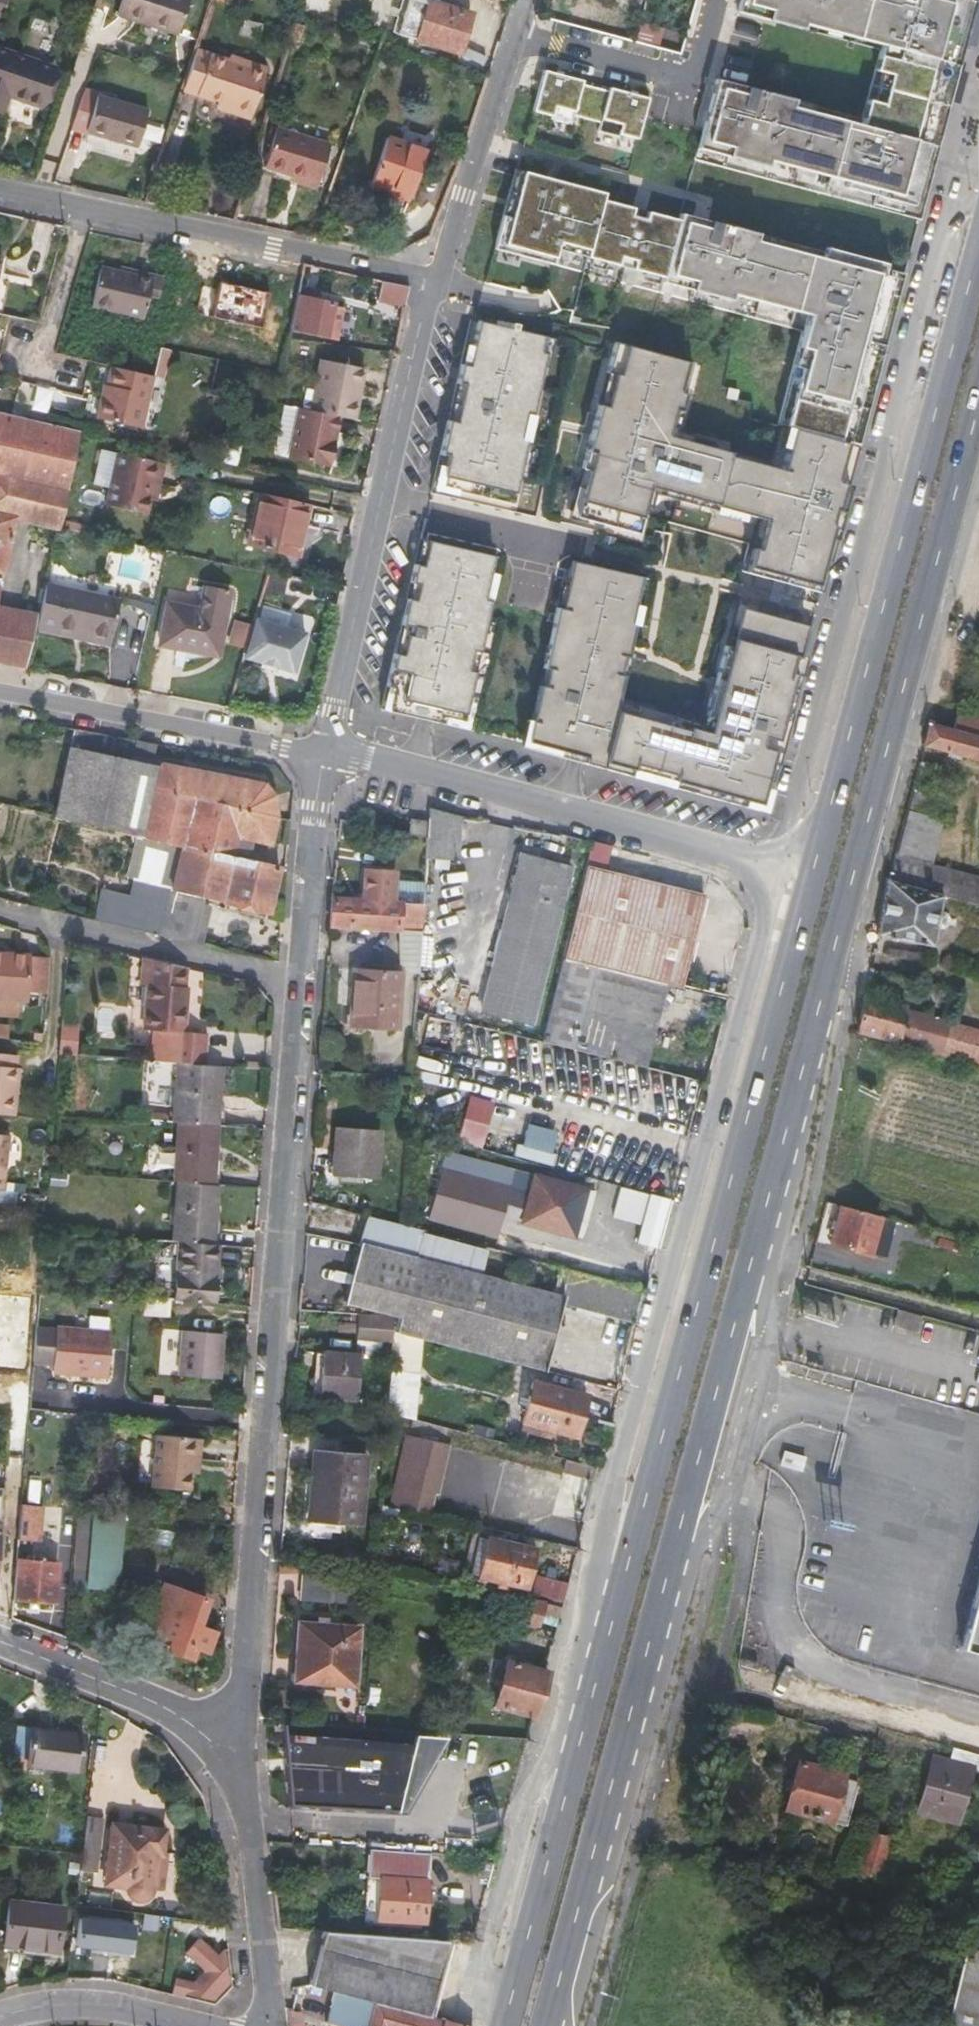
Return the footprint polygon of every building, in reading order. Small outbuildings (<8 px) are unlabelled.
[(118,14),(178,33),(188,0),(123,0),(118,14)] [(739,12),(803,29),(805,22),(884,44),(878,64),(892,68),(883,97),(870,93),(864,111),(794,93),(796,87),(719,66),(697,158),(918,217),(943,131),(933,129),(951,61),(961,64),(978,2),(970,0),(743,0),(739,12)] [(429,1),(417,39),(459,51),(471,14),(429,1)] [(39,105),(51,73),(53,66),(0,49),(0,105),(4,107),(8,95),(39,105)] [(239,58),(237,63),(196,49),(186,79),(183,89),(219,100),(217,107),(250,117),(267,68),(239,58)] [(584,75),(544,64),(534,106),(573,116),(574,113),(600,120),(599,124),(639,134),(650,92),(610,82),(610,85),(583,78),(584,75)] [(85,92),(73,127),(137,145),(147,111),(85,92)] [(329,145),(277,128),(265,167),(300,177),(299,182),(317,187),(329,145)] [(386,142),(371,186),(408,200),(424,156),(386,142)] [(644,203),(597,189),(598,181),(519,158),(513,188),(508,209),(499,238),(556,253),(559,240),(592,247),(592,252),(816,310),(807,334),(814,336),(787,427),(779,459),(677,431),(692,352),(621,334),(613,340),(576,470),(583,472),(578,496),(572,519),(634,533),(649,467),(663,470),(661,479),(714,491),(714,494),(743,501),(744,493),(765,499),(758,529),(751,527),(744,566),(821,587),(908,262),(906,261),(830,242),(828,250),(764,235),(765,224),(739,217),(737,221),(717,215),(711,214),(700,218),(681,213),(660,206),(658,214),(641,211),(644,203)] [(660,206),(644,203),(641,211),(658,214),(660,206)] [(100,268),(92,304),(145,316),(151,295),(159,297),(163,279),(121,269),(120,273),(100,268)] [(271,292),(221,281),(214,318),(264,329),(271,292)] [(383,281),(379,301),(406,307),(410,287),(383,281)] [(333,310),(334,304),(297,296),(290,329),(327,337),(333,310)] [(336,339),(341,312),(333,310),(327,337),(336,339)] [(514,317),(482,310),(476,335),(472,355),(465,353),(444,444),(451,446),(449,455),(441,490),(515,507),(553,343),(544,342),(547,325),(520,319),(521,314),(515,312),(514,317)] [(472,355),(476,335),(469,333),(465,353),(472,355)] [(165,374),(170,350),(160,348),(155,372),(165,374)] [(365,371),(322,361),(316,392),(311,411),(341,417),(355,420),(365,371)] [(97,418),(142,428),(154,377),(113,367),(105,399),(101,398),(97,418)] [(316,392),(308,390),(304,409),(311,411),(316,392)] [(277,445),(282,456),(290,458),(300,408),(299,408),(286,405),(277,445)] [(290,458),(330,467),(341,417),(311,411),(304,409),(300,408),(290,458)] [(0,412),(0,434),(76,452),(80,432),(10,415),(0,412)] [(14,518),(59,527),(76,452),(0,434),(0,572),(2,573),(14,518)] [(163,465),(117,454),(115,461),(161,471),(163,465)] [(434,488),(441,490),(449,455),(441,454),(434,488)] [(158,487),(161,471),(115,461),(104,506),(144,515),(152,486),(158,487)] [(583,472),(576,470),(571,494),(578,496),(583,472)] [(247,544),(298,557),(310,505),(259,493),(247,544)] [(426,565),(432,540),(424,538),(419,563),(426,565)] [(497,557),(432,540),(426,565),(419,563),(414,582),(422,584),(419,599),(411,598),(403,633),(410,635),(406,655),(399,653),(391,686),(399,688),(394,711),(437,722),(437,719),(465,726),(471,701),(478,674),(471,672),(475,652),(482,654),(494,602),(487,601),(493,574),(497,557)] [(638,579),(567,562),(562,587),(557,610),(552,609),(521,743),(765,799),(811,621),(782,613),(734,606),(729,625),(723,624),(707,694),(713,695),(709,710),(701,709),(702,703),(639,688),(637,694),(618,689),(625,657),(620,656),(627,626),(632,627),(636,608),(631,606),(635,592),(638,579)] [(487,601),(494,602),(500,576),(493,574),(487,601)] [(422,584),(414,582),(411,598),(419,599),(422,584)] [(160,645),(217,655),(230,590),(205,585),(200,610),(168,603),(160,645)] [(38,617),(35,628),(56,633),(57,627),(85,632),(84,639),(108,644),(117,601),(45,586),(38,617)] [(557,610),(562,587),(558,586),(552,609),(557,610)] [(640,594),(635,592),(631,606),(636,608),(640,594)] [(728,604),(723,624),(729,625),(734,606),(728,604)] [(38,617),(0,609),(0,664),(26,669),(35,628),(38,617)] [(251,623),(245,645),(242,657),(292,672),(304,632),(253,617),(251,623)] [(245,645),(251,623),(236,619),(230,640),(245,645)] [(625,657),(632,627),(627,626),(620,656),(625,657)] [(56,633),(84,639),(85,632),(57,627),(56,633)] [(410,635),(403,633),(399,653),(406,655),(410,635)] [(478,674),(482,654),(475,652),(471,672),(478,674)] [(399,688),(391,686),(386,709),(394,711),(399,688)] [(437,719),(437,722),(470,731),(476,702),(471,701),(465,726),(437,719)] [(956,712),(952,729),(978,736),(978,718),(956,712)] [(952,729),(930,723),(924,745),(978,760),(978,736),(952,729)] [(132,762),(70,749),(65,768),(58,805),(55,815),(135,834),(179,845),(230,857),(236,835),(267,843),(272,822),(273,818),(272,809),(271,795),(262,784),(200,772),(158,765),(157,767),(152,766),(156,745),(136,741),(132,762)] [(906,809),(929,815),(934,793),(928,791),(934,767),(919,763),(908,802),(906,809)] [(426,858),(457,861),(461,816),(429,809),(428,821),(427,839),(426,858)] [(943,819),(929,815),(906,809),(893,856),(931,866),(943,819)] [(130,854),(135,834),(55,815),(51,837),(130,854)] [(408,834),(421,837),(427,839),(428,821),(410,819),(408,834)] [(130,854),(126,874),(133,880),(169,887),(179,845),(135,834),(130,854)] [(267,912),(277,868),(230,857),(179,845),(169,887),(213,898),(267,912)] [(570,867),(522,855),(482,1011),(530,1022),(570,867)] [(931,866),(893,856),(887,878),(942,893),(978,903),(978,879),(931,866)] [(681,987),(704,895),(586,865),(562,959),(644,979),(681,987)] [(362,899),(392,900),(394,878),(394,870),(364,868),(362,899)] [(423,902),(424,880),(394,878),(392,900),(393,900),(423,902)] [(932,945),(942,893),(887,878),(876,932),(932,945)] [(122,926),(158,934),(169,887),(133,880),(129,896),(122,926)] [(158,934),(201,945),(213,898),(169,887),(158,934)] [(113,892),(101,890),(94,920),(106,923),(113,892)] [(122,926),(129,896),(113,892),(106,923),(122,926)] [(392,900),(362,899),(360,898),(330,897),(330,898),(329,924),(328,926),(392,929),(393,900),(392,900)] [(421,933),(423,902),(393,900),(392,929),(389,970),(418,972),(421,933)] [(31,958),(28,958),(0,956),(0,998),(24,1000),(27,1000),(31,958)] [(143,1029),(174,1032),(171,1062),(177,1062),(200,1064),(202,1034),(184,1032),(187,986),(185,985),(186,967),(144,958),(143,983),(146,984),(143,1029)] [(681,987),(644,979),(562,959),(541,1042),(636,1066),(646,1068),(654,1038),(692,1047),(687,1068),(704,1073),(709,1051),(712,1052),(726,998),(681,987)] [(398,973),(354,970),(351,1024),(394,1027),(398,973)] [(861,1033),(940,1055),(949,1021),(907,1009),(907,1006),(863,996),(856,1032),(861,1033)] [(978,1065),(978,1030),(949,1021),(940,1055),(978,1065)] [(70,1054),(72,1028),(61,1027),(58,1053),(70,1054)] [(0,1056),(0,1116),(15,1117),(19,1069),(16,1069),(17,1058),(0,1056)] [(216,1125),(221,1066),(200,1064),(177,1062),(172,1122),(178,1122),(216,1125)] [(459,1140),(482,1147),(494,1105),(471,1099),(459,1140)] [(178,1122),(173,1181),(177,1181),(211,1184),(216,1125),(178,1122)] [(333,1175),(376,1179),(380,1131),(337,1127),(333,1175)] [(502,1217),(510,1186),(441,1167),(427,1219),(496,1238),(502,1217)] [(521,1222),(582,1239),(595,1192),(534,1175),(530,1191),(521,1222)] [(211,1184),(177,1181),(173,1241),(179,1241),(212,1244),(218,1185),(211,1184)] [(510,1186),(502,1217),(521,1222),(530,1191),(510,1186)] [(637,1243),(658,1248),(670,1199),(651,1194),(637,1243)] [(919,1239),(923,1227),(842,1205),(831,1244),(870,1255),(873,1245),(886,1248),(891,1232),(919,1239)] [(344,1302),(392,1315),(401,1317),(396,1333),(408,1336),(419,1339),(543,1370),(561,1303),(632,1322),(641,1290),(559,1268),(553,1293),(492,1276),(498,1251),(400,1225),(367,1216),(344,1302)] [(175,1300),(213,1303),(218,1244),(212,1244),(179,1241),(175,1300)] [(143,1313),(168,1315),(169,1299),(144,1297),(143,1313)] [(920,1329),(924,1314),(900,1307),(898,1313),(896,1323),(920,1329)] [(390,1340),(391,1331),(392,1315),(367,1313),(358,1313),(357,1338),(390,1340)] [(56,1328),(56,1331),(35,1329),(32,1361),(52,1362),(51,1371),(105,1375),(108,1333),(56,1328)] [(390,1340),(388,1370),(405,1373),(408,1336),(396,1333),(391,1331),(390,1340)] [(413,1420),(417,1374),(419,1339),(408,1336),(405,1373),(388,1370),(384,1412),(413,1420)] [(216,1380),(219,1345),(188,1342),(184,1377),(216,1380)] [(606,1348),(603,1357),(583,1351),(577,1370),(616,1381),(624,1353),(606,1348)] [(319,1397),(355,1399),(359,1356),(323,1353),(319,1397)] [(43,1409),(45,1379),(30,1378),(28,1408),(43,1409)] [(576,1435),(586,1396),(532,1383),(523,1422),(576,1435)] [(151,1486),(188,1488),(190,1470),(191,1459),(197,1460),(199,1439),(156,1435),(151,1486)] [(378,1504),(429,1515),(434,1493),(428,1492),(439,1443),(406,1435),(395,1484),(379,1480),(378,1504)] [(437,1494),(449,1445),(439,1443),(428,1492),(434,1493),(437,1494)] [(309,1522),(357,1525),(363,1454),(314,1450),(309,1522)] [(566,1460),(563,1472),(594,1480),(597,1468),(566,1460)] [(38,1540),(41,1508),(20,1506),(17,1537),(38,1540)] [(86,1587),(115,1590),(122,1513),(92,1510),(86,1587)] [(534,1549),(487,1538),(478,1576),(526,1587),(534,1549)] [(374,1553),(340,1550),(339,1563),(373,1565),(374,1553)] [(56,1562),(19,1558),(15,1603),(52,1605),(56,1562)] [(361,1578),(302,1574),(299,1598),(359,1603),(361,1578)] [(198,1626),(207,1602),(165,1585),(148,1630),(154,1632),(150,1643),(190,1657),(194,1647),(208,1653),(215,1632),(198,1626)] [(963,1648),(978,1652),(978,1589),(963,1648)] [(521,1623),(539,1627),(545,1602),(527,1599),(521,1623)] [(293,1680),(353,1684),(357,1626),(298,1622),(293,1680)] [(506,1661),(494,1706),(532,1716),(535,1716),(548,1672),(544,1671),(506,1661)] [(288,1804),(396,1811),(414,1730),(361,1726),(273,1719),(274,1731),(284,1731),(288,1804)] [(17,1725),(14,1753),(25,1755),(29,1726),(17,1725)] [(80,1733),(29,1726),(25,1755),(25,1765),(75,1772),(80,1733)] [(953,1748),(949,1762),(933,1758),(920,1810),(958,1820),(971,1767),(978,1769),(978,1755),(953,1748)] [(849,1826),(860,1781),(845,1777),(846,1773),(800,1761),(786,1809),(849,1826)] [(97,1873),(104,1818),(86,1816),(81,1853),(79,1870),(97,1873)] [(145,1894),(148,1890),(150,1885),(161,1887),(165,1859),(163,1859),(164,1849),(161,1849),(163,1830),(113,1824),(106,1882),(124,1885),(128,1891),(132,1895),(135,1896),(141,1896),(145,1894)] [(860,1863),(848,1860),(845,1870),(879,1879),(891,1835),(869,1830),(860,1863)] [(365,1919),(424,1923),(430,1853),(370,1849),(365,1919)] [(61,1907),(12,1901),(7,1942),(30,1945),(56,1949),(61,1907)] [(75,1944),(130,1951),(134,1925),(78,1918),(75,1944)] [(448,1940),(323,1931),(308,1984),(333,1990),(375,2002),(414,2012),(428,2016),(448,1940)] [(215,2003),(233,1984),(229,1952),(223,1958),(205,1940),(191,1954),(209,1972),(197,1985),(185,1982),(182,1995),(215,2003)] [(6,1951),(28,1954),(30,1945),(7,1942),(6,1951)] [(182,1995),(185,1982),(179,1981),(176,1994),(182,1995)] [(375,2002),(333,1990),(325,2021),(342,2025),(368,2025),(375,2002)] [(445,2021),(428,2016),(414,2012),(375,2002),(368,2025),(444,2025),(445,2021)]
